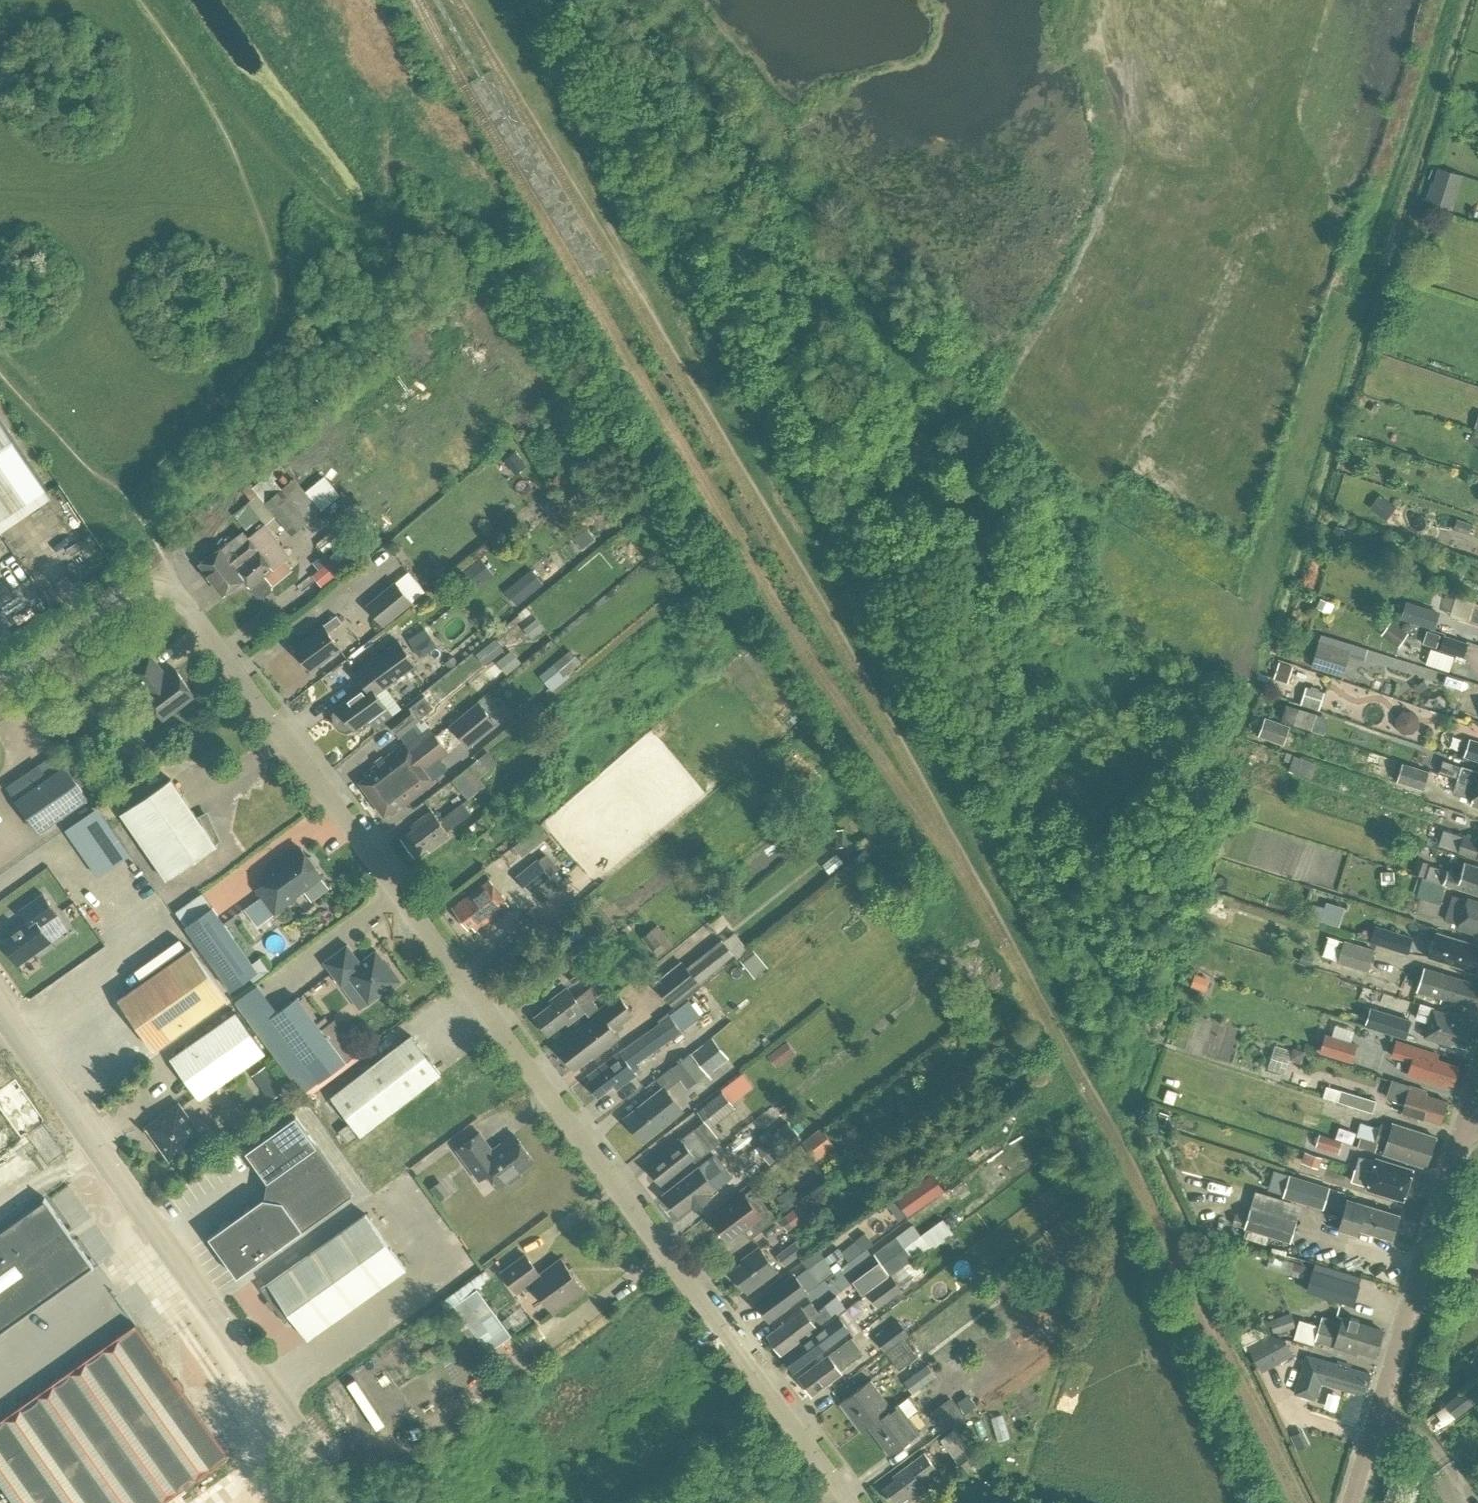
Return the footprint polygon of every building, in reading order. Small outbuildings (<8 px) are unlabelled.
[(1420,200),(1448,209),(1460,174),(1432,164),(1420,200)] [(1375,404),(1370,411),(1375,414),(1380,407),(1375,404)] [(48,489),(0,418),(0,522),(48,489)] [(515,474),(525,466),(514,452),(504,460),(515,474)] [(321,510),(294,477),(265,502),(291,534),(321,510)] [(251,499),(258,494),(250,484),(243,490),(251,499)] [(1386,520),(1397,507),(1380,494),(1370,508),(1386,520)] [(246,530),(261,518),(248,502),(233,514),(246,530)] [(578,537),(586,531),(579,519),(570,525),(578,537)] [(1468,535),(1472,523),(1457,519),(1453,530),(1468,535)] [(220,536),(228,530),(223,523),(215,529),(220,536)] [(1336,526),(1333,537),(1342,540),(1345,529),(1336,526)] [(200,564),(222,595),(242,580),(255,598),(262,599),(269,594),(270,587),(263,577),(289,559),(265,527),(233,550),(229,544),(200,564)] [(103,546),(72,548),(73,575),(105,573),(103,546)] [(338,573),(353,561),(341,547),(330,556),(332,559),(329,561),(338,573)] [(475,589),(494,574),(481,558),(462,572),(475,589)] [(519,602),(544,583),(533,569),(509,588),(519,602)] [(395,580),(366,604),(384,626),(413,602),(395,580)] [(1329,614),(1334,604),(1320,598),(1316,608),(1329,614)] [(1400,598),(1394,617),(1429,627),(1434,608),(1400,598)] [(1475,601),(1468,621),(1477,624),(1477,602),(1475,601)] [(327,633),(341,623),(335,615),(292,647),(309,671),(339,649),(327,633)] [(535,636),(544,628),(536,619),(528,627),(535,636)] [(1398,646),(1407,633),(1391,621),(1381,634),(1398,646)] [(1440,635),(1429,632),(1425,644),(1436,647),(1440,635)] [(1440,648),(1464,655),(1468,642),(1444,634),(1440,648)] [(485,665),(504,651),(496,639),(476,654),(485,665)] [(345,732),(353,729),(384,706),(375,694),(415,664),(397,640),(355,672),(365,687),(337,707),(332,714),(333,722),(338,729),(345,732)] [(1343,676),(1351,653),(1318,643),(1311,666),(1343,676)] [(562,676),(580,663),(571,650),(553,663),(562,676)] [(511,651),(485,671),(495,684),(521,663),(511,651)] [(176,669),(167,676),(151,655),(130,670),(146,691),(144,693),(163,719),(195,695),(176,669)] [(454,657),(446,662),(450,669),(458,663),(454,657)] [(1288,683),(1293,666),(1279,662),(1274,678),(1288,683)] [(1318,709),(1324,692),(1306,686),(1301,704),(1318,709)] [(422,694),(389,721),(400,735),(418,720),(415,716),(429,704),(422,694)] [(1281,701),(1275,718),(1319,733),(1325,716),(1281,701)] [(479,702),(461,716),(473,732),(492,717),(479,702)] [(1392,724),(1406,733),(1416,717),(1402,708),(1392,724)] [(1258,735),(1283,744),(1290,725),(1265,716),(1258,735)] [(447,753),(432,734),(427,727),(404,744),(362,776),(365,780),(360,784),(382,815),(388,810),(391,814),(404,804),(433,783),(429,778),(424,771),(447,753)] [(1469,738),(1463,756),(1477,761),(1477,741),(1469,738)] [(1430,766),(1434,754),(1420,750),(1417,761),(1430,766)] [(471,764),(480,776),(496,763),(487,751),(471,764)] [(1395,772),(1399,761),(1371,752),(1367,763),(1395,772)] [(1316,762),(1295,755),(1291,769),(1312,775),(1316,762)] [(1438,759),(1436,770),(1453,774),(1455,763),(1438,759)] [(1423,789),(1429,771),(1402,763),(1396,781),(1423,789)] [(7,787),(16,800),(39,832),(88,798),(66,765),(48,777),(39,764),(7,787)] [(466,800),(484,786),(468,766),(451,780),(466,800)] [(1462,767),(1457,780),(1477,787),(1477,772),(1462,767)] [(587,782),(600,798),(615,786),(602,770),(587,782)] [(121,813),(167,880),(217,845),(215,841),(218,839),(207,814),(199,818),(172,779),(121,813)] [(1457,780),(1453,793),(1472,799),(1470,804),(1477,807),(1477,787),(1457,780)] [(438,821),(431,811),(411,826),(413,829),(401,838),(415,856),(427,847),(429,851),(450,835),(446,831),(471,812),(463,802),(438,821)] [(56,825),(87,876),(123,854),(91,803),(56,825)] [(494,825),(500,821),(493,812),(487,817),(494,825)] [(542,822),(530,832),(537,841),(550,831),(542,822)] [(866,854),(890,833),(881,823),(857,844),(866,854)] [(830,846),(843,846),(843,828),(830,828),(830,846)] [(1444,829),(1438,845),(1477,859),(1477,840),(1444,829)] [(258,891),(275,914),(295,898),(293,895),(321,873),(315,866),(316,862),(312,856),(308,856),(302,848),(280,864),(277,861),(264,871),(271,880),(258,891)] [(537,859),(516,876),(530,894),(533,892),(542,904),(561,889),(551,877),(550,876),(558,870),(545,855),(538,860),(537,859)] [(1426,868),(1427,864),(1418,861),(1413,874),(1423,877),(1426,868)] [(1477,896),(1477,869),(1463,864),(1459,876),(1446,872),(1446,874),(1426,868),(1423,877),(1443,883),(1442,885),(1444,885),(1477,896)] [(1382,884),(1395,883),(1394,870),(1381,871),(1382,884)] [(475,930),(509,906),(489,879),(455,903),(459,909),(455,912),(467,928),(471,925),(475,930)] [(1439,903),(1444,885),(1442,885),(1421,879),(1419,886),(1430,889),(1427,899),(1439,903)] [(2,941),(19,965),(52,942),(41,926),(58,914),(43,893),(20,909),(29,922),(2,941)] [(203,893),(176,912),(186,926),(187,926),(232,990),(258,971),(203,893)] [(253,925),(268,913),(254,895),(239,907),(253,925)] [(1467,897),(1466,900),(1452,895),(1444,920),(1458,924),(1457,928),(1477,934),(1477,931),(1477,901),(1467,897)] [(1335,927),(1341,907),(1309,898),(1303,917),(1335,927)] [(673,944),(656,921),(641,933),(658,955),(673,944)] [(1412,936),(1375,924),(1370,941),(1407,953),(1412,936)] [(1477,953),(1477,945),(1436,933),(1429,957),(1473,970),(1477,953)] [(722,938),(687,967),(700,983),(702,985),(737,957),(724,941),(722,938)] [(1367,973),(1374,951),(1345,942),(1338,964),(1367,973)] [(350,978),(369,1003),(387,989),(388,991),(402,981),(392,967),(390,968),(377,950),(360,962),(348,944),(324,961),(341,985),(350,978)] [(752,946),(740,956),(748,966),(760,956),(752,946)] [(227,998),(192,948),(119,999),(154,1050),(227,998)] [(574,982),(599,964),(591,953),(566,972),(574,982)] [(1303,954),(1300,963),(1310,966),(1313,958),(1303,954)] [(682,960),(654,983),(672,1005),(700,983),(687,967),(682,960)] [(1477,1009),(1477,983),(1424,967),(1417,991),(1441,998),(1440,1002),(1464,1009),(1465,1006),(1477,1009)] [(1202,976),(1194,973),(1190,986),(1198,988),(1202,976)] [(1209,992),(1213,980),(1202,976),(1198,988),(1209,992)] [(320,1082),(346,1062),(298,997),(280,1010),(261,983),(237,1000),(305,1093),(320,1082)] [(575,998),(567,987),(550,999),(552,1002),(535,1016),(549,1034),(566,1021),(568,1024),(585,1011),(589,1015),(599,1008),(591,998),(590,999),(584,991),(575,998)] [(612,1029),(632,1014),(620,999),(582,1027),(584,1030),(559,1049),(573,1068),(591,1055),(593,1056),(618,1037),(612,1029)] [(620,1052),(619,1052),(587,1075),(590,1079),(586,1082),(598,1098),(614,1086),(616,1089),(636,1075),(631,1067),(681,1031),(681,1032),(701,1017),(689,1000),(669,1015),(667,1013),(658,1019),(661,1022),(620,1052)] [(1466,1047),(1474,1025),(1459,1020),(1459,1017),(1421,1005),(1416,1019),(1429,1023),(1424,1037),(1451,1046),(1452,1043),(1466,1047)] [(1412,1019),(1370,1006),(1364,1025),(1406,1038),(1412,1019)] [(236,1012),(171,1058),(200,1099),(265,1053),(236,1012)] [(1319,1052),(1351,1062),(1357,1043),(1325,1033),(1319,1052)] [(331,1096),(361,1135),(441,1074),(411,1035),(331,1096)] [(1452,1084),(1458,1066),(1436,1060),(1438,1055),(1396,1042),(1391,1055),(1412,1062),(1408,1075),(1445,1086),(1446,1082),(1452,1084)] [(1263,1066),(1281,1071),(1287,1048),(1269,1044),(1263,1066)] [(777,1049),(768,1056),(777,1067),(786,1060),(777,1049)] [(690,1053),(688,1055),(671,1068),(686,1089),(706,1073),(690,1053)] [(253,1076),(261,1088),(274,1079),(266,1067),(253,1076)] [(705,1120),(710,1127),(736,1106),(733,1102),(754,1086),(743,1072),(722,1089),(723,1091),(698,1111),(705,1120)] [(1307,1089),(1311,1078),(1295,1073),(1291,1084),(1307,1089)] [(1411,1084),(1392,1078),(1386,1097),(1405,1104),(1401,1117),(1417,1121),(1418,1117),(1440,1123),(1446,1101),(1425,1095),(1427,1091),(1411,1086),(1411,1084)] [(1338,1089),(1328,1086),(1326,1095),(1335,1098),(1338,1089)] [(642,1142),(682,1111),(663,1087),(624,1118),(642,1142)] [(1173,1104),(1177,1092),(1167,1089),(1164,1101),(1173,1104)] [(1337,1101),(1372,1112),(1376,1100),(1341,1089),(1337,1101)] [(179,1103),(146,1126),(170,1159),(203,1136),(179,1103)] [(1284,1122),(1288,1107),(1277,1104),(1273,1118),(1284,1122)] [(1317,1124),(1320,1115),(1309,1111),(1306,1121),(1317,1124)] [(1165,1126),(1169,1114),(1161,1112),(1157,1123),(1165,1126)] [(210,1237),(238,1277),(352,1194),(296,1116),(246,1152),(268,1181),(265,1197),(210,1237)] [(1379,1127),(1360,1121),(1356,1136),(1385,1145),(1382,1153),(1427,1166),(1435,1138),(1393,1125),(1392,1128),(1380,1124),(1379,1127)] [(801,1139),(788,1122),(758,1146),(772,1163),(801,1139)] [(357,1138),(349,1126),(339,1134),(348,1145),(357,1138)] [(817,1160),(835,1145),(820,1127),(802,1141),(817,1160)] [(682,1138),(681,1137),(650,1161),(653,1165),(649,1169),(661,1184),(693,1159),(695,1162),(711,1149),(694,1128),(682,1138)] [(1029,1130),(1016,1138),(1028,1160),(1041,1153),(1029,1130)] [(522,1175),(520,1172),(535,1161),(516,1135),(494,1151),(480,1132),(457,1149),(478,1177),(486,1171),(499,1188),(508,1181),(510,1184),(522,1175)] [(1315,1146),(1338,1154),(1342,1141),(1319,1134),(1315,1146)] [(1322,1157),(1308,1153),(1305,1164),(1318,1168),(1322,1157)] [(1409,1185),(1413,1170),(1377,1159),(1376,1162),(1360,1157),(1356,1169),(1409,1185)] [(708,1179),(717,1172),(708,1160),(663,1194),(678,1215),(691,1205),(694,1209),(710,1197),(707,1192),(714,1187),(708,1179)] [(1404,1201),(1409,1185),(1356,1169),(1352,1181),(1368,1186),(1367,1190),(1404,1201)] [(932,1172),(896,1197),(908,1215),(944,1190),(932,1172)] [(1282,1196),(1323,1209),(1330,1186),(1289,1174),(1282,1196)] [(449,1192),(441,1181),(432,1188),(440,1199),(449,1192)] [(787,1210),(800,1200),(790,1187),(777,1197),(787,1210)] [(752,1188),(744,1194),(712,1218),(728,1239),(749,1224),(756,1234),(776,1219),(768,1208),(767,1209),(752,1188)] [(74,1238),(72,1239),(69,1234),(70,1232),(45,1197),(44,1198),(45,1199),(29,1211),(0,1232),(0,1332),(76,1277),(93,1266),(94,1268),(95,1267),(74,1238)] [(1392,1240),(1400,1216),(1366,1205),(1365,1206),(1348,1201),(1339,1230),(1358,1235),(1360,1229),(1392,1240)] [(810,1213),(802,1202),(779,1219),(787,1230),(810,1213)] [(1297,1222),(1251,1208),(1247,1218),(1235,1215),(1232,1225),(1244,1229),(1246,1229),(1244,1237),(1266,1244),(1268,1236),(1290,1243),(1297,1222)] [(269,1283),(261,1287),(286,1323),(293,1318),(308,1339),(406,1269),(366,1213),(269,1283)] [(912,1225),(868,1246),(879,1270),(923,1250),(912,1225)] [(847,1260),(859,1249),(850,1240),(838,1250),(847,1260)] [(785,1265),(804,1252),(796,1241),(777,1255),(785,1265)] [(747,1292),(775,1271),(758,1248),(742,1259),(744,1261),(731,1270),(747,1292)] [(531,1282),(553,1312),(584,1289),(561,1258),(540,1274),(526,1254),(502,1271),(517,1292),(531,1282)] [(1289,1273),(1303,1277),(1307,1265),(1293,1261),(1289,1273)] [(868,1291),(879,1307),(902,1290),(900,1288),(913,1278),(903,1265),(868,1291)] [(756,1303),(769,1321),(807,1292),(794,1274),(756,1303)] [(781,1318),(784,1321),(766,1334),(781,1354),(865,1291),(856,1279),(836,1294),(837,1295),(818,1309),(811,1300),(801,1307),(799,1305),(781,1318)] [(515,1335),(479,1288),(453,1308),(489,1355),(515,1335)] [(1275,1334),(1296,1326),(1290,1312),(1270,1320),(1275,1334)] [(794,1371),(849,1330),(838,1316),(783,1357),(794,1371)] [(1349,1320),(1338,1316),(1336,1320),(1323,1316),(1321,1325),(1307,1321),(1302,1339),(1315,1344),(1316,1339),(1356,1352),(1359,1350),(1375,1355),(1383,1331),(1358,1323),(1359,1321),(1350,1318),(1349,1320)] [(1048,1334),(1060,1332),(1058,1319),(1046,1320),(1048,1334)] [(885,1351),(903,1338),(909,1334),(899,1320),(875,1337),(885,1351)] [(617,1323),(601,1335),(615,1354),(631,1342),(617,1323)] [(135,1324),(0,1420),(0,1502),(163,1502),(229,1456),(135,1324)] [(1261,1371),(1294,1353),(1285,1338),(1270,1333),(1247,1345),(1261,1371)] [(601,1335),(585,1347),(614,1386),(630,1374),(615,1354),(601,1335)] [(840,1371),(864,1354),(852,1338),(799,1378),(812,1396),(842,1374),(840,1371)] [(917,1356),(903,1338),(885,1351),(884,1352),(899,1370),(917,1356)] [(915,1338),(909,1343),(916,1352),(922,1347),(915,1338)] [(585,1347),(569,1359),(597,1398),(614,1386),(585,1347)] [(1364,1395),(1371,1374),(1351,1368),(1351,1365),(1338,1361),(1338,1364),(1307,1355),(1296,1393),(1315,1399),(1320,1382),(1364,1395)] [(913,1392),(935,1375),(927,1363),(904,1380),(913,1392)] [(1477,1400),(1477,1381),(1477,1379),(1444,1404),(1455,1418),(1477,1400)] [(861,1431),(867,1426),(892,1408),(871,1380),(840,1402),(861,1431)] [(943,1430),(962,1417),(949,1399),(930,1412),(943,1430)] [(899,1403),(892,1408),(867,1426),(888,1456),(920,1432),(899,1403)] [(955,1458),(954,1459),(962,1470),(978,1458),(970,1447),(968,1448),(955,1430),(942,1440),(955,1458)] [(937,1470),(924,1453),(893,1476),(895,1480),(882,1489),(892,1502),(897,1500),(899,1502),(900,1502),(908,1497),(910,1500),(926,1489),(920,1482),(937,1470)] [(762,1489),(742,1502),(773,1502),(762,1489)]
